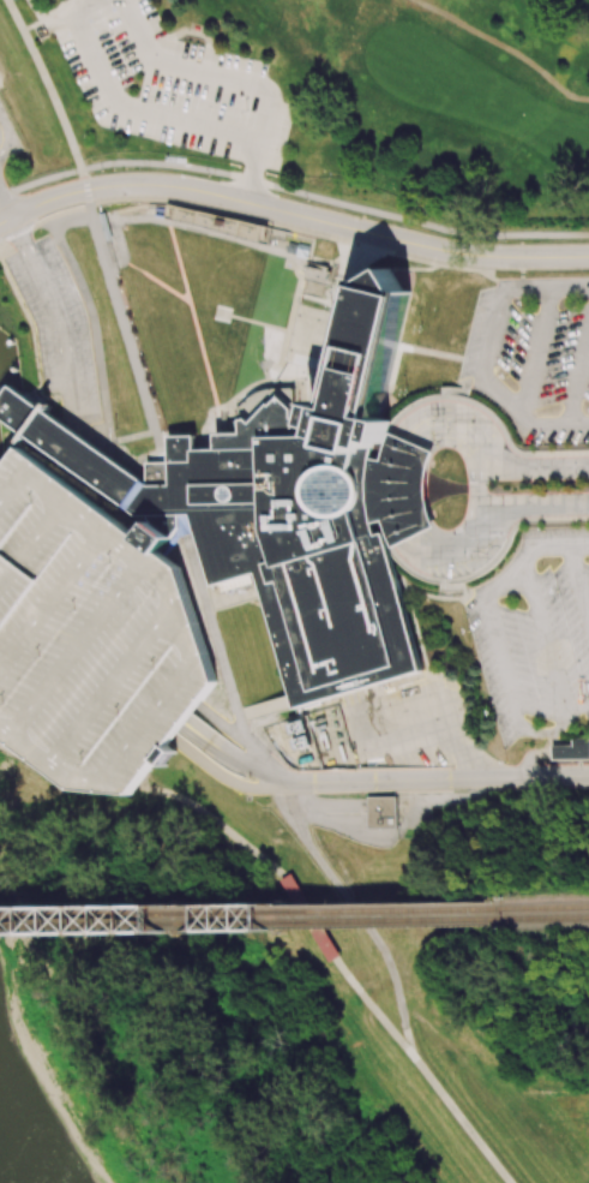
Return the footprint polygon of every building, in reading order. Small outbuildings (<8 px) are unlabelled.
[(371,459),(375,440),(380,419),(389,387),(413,289),(403,287),(392,269),(390,265),(368,279),(360,276),(327,405),(318,402),(317,405),(314,418),(306,418),(293,418),(293,407),(280,395),(271,404),(269,402),(264,408),(250,423),(247,418),(240,419),(240,434),(215,434),(215,449),(194,449),(194,435),(170,436),(170,462),(164,462),(148,464),(149,486),(137,488),(138,515),(148,515),(190,514),(194,530),(210,586),(218,584),(251,574),(254,573),(260,593),(263,598),(290,695),(292,701),(294,709),(422,671),(396,580),(387,551),(385,543),(381,533),(374,536),(372,524),(367,501),(367,480),(371,459)] [(330,273),(307,268),(301,294),(324,300),(330,273)] [(313,306),(300,304),(297,311),(311,313),(313,306)] [(297,315),(293,331),(289,349),(317,356),(325,321),(297,315)] [(301,356),(288,352),(286,360),(300,364),(301,356)] [(301,370),(300,377),(297,387),(305,388),(313,389),(317,374),(301,370)] [(42,408),(8,384),(0,396),(0,416),(24,434),(19,440),(25,443),(30,437),(138,515),(137,488),(149,486),(48,412),(53,405),(47,401),(42,408)] [(380,419),(375,440),(386,443),(390,428),(391,422),(380,419)] [(434,450),(432,456),(431,461),(429,466),(428,472),(427,478),(427,484),(426,490),(427,497),(427,503),(429,509),(431,515),(433,521),(435,527),(417,536),(392,549),(389,542),(386,536),(384,527),(381,521),(372,524),(367,501),(367,480),(371,459),(381,460),(384,453),(385,447),(387,440),(391,432),(415,443),(434,450)] [(72,793),(0,738),(0,475),(20,448),(52,471),(70,485),(137,537),(148,522),(169,538),(157,552),(164,558),(179,568),(217,685),(199,706),(193,713),(187,724),(179,735),(175,740),(168,749),(174,754),(163,769),(156,765),(131,799),(72,793)] [(194,530),(190,514),(148,515),(148,522),(169,538),(157,552),(164,558),(181,536),(184,534),(194,530)] [(220,591),(253,582),(251,574),(218,584),(220,591)] [(588,758),(588,735),(572,736),(572,745),(553,746),(553,753),(554,759),(588,758)] [(366,797),(366,831),(397,831),(397,797),(366,797)]
